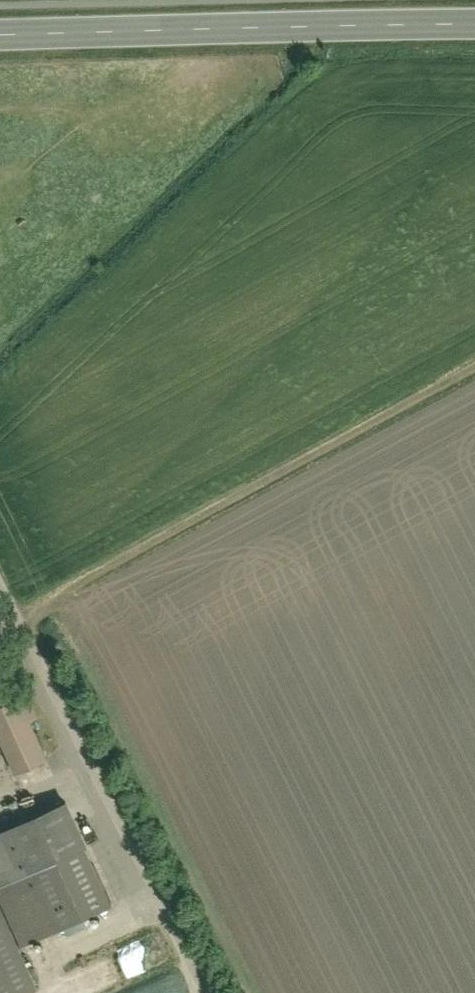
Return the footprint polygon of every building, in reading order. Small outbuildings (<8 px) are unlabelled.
[(0,693),(0,739),(11,762),(41,748),(24,714),(31,710),(19,684),(0,693)] [(58,782),(0,809),(0,871),(25,859),(53,918),(109,891),(58,782)] [(164,965),(155,941),(42,983),(46,992),(90,992),(164,965)]
